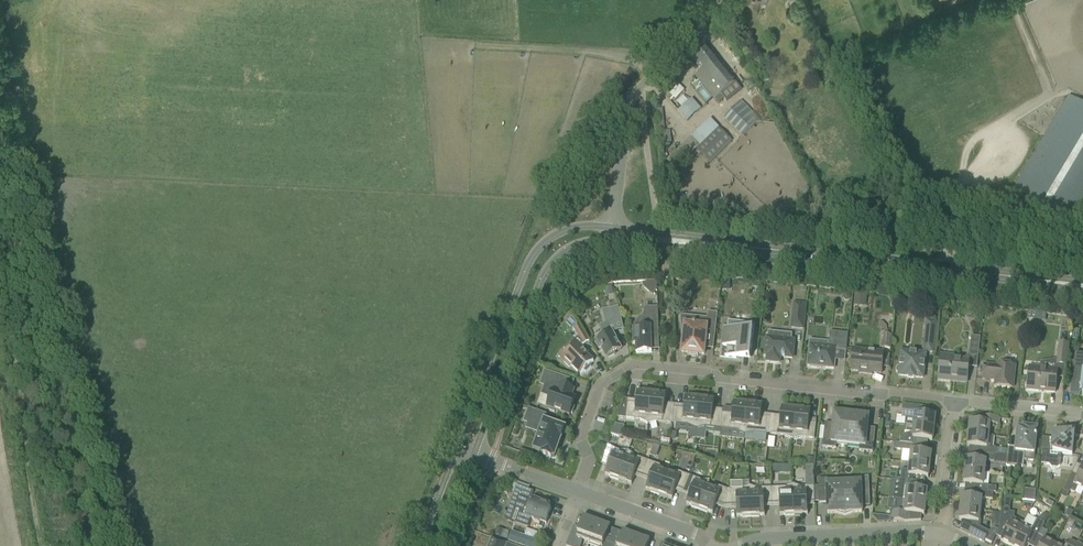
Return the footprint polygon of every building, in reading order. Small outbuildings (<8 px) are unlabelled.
[(755,8),(761,0),(743,0),(755,8)] [(720,41),(725,38),(718,27),(713,31),(720,41)] [(707,46),(691,58),(701,70),(695,75),(714,100),(721,95),(727,103),(742,91),(707,46)] [(663,88),(670,94),(676,99),(685,90),(678,84),(679,83),(672,77),(663,88)] [(684,106),(680,110),(690,120),(702,107),(693,98),(690,101),(684,96),(679,102),(684,106)] [(1069,96),(1012,190),(1069,224),(1082,201),(1082,104),(1069,96)] [(742,136),(756,121),(759,118),(741,101),(738,103),(737,103),(724,117),(742,136)] [(717,129),(718,128),(711,120),(709,119),(691,138),(699,146),(717,129)] [(717,129),(697,150),(710,162),(714,158),(730,141),(717,129)] [(678,149),(684,156),(687,158),(699,146),(691,138),(690,137),(678,149)] [(656,291),(656,281),(645,281),(645,283),(654,291),(656,291)] [(801,326),(804,305),(795,304),(792,325),(801,326)] [(601,347),(606,357),(608,356),(609,358),(614,355),(614,353),(621,349),(612,332),(615,331),(623,329),(621,318),(618,307),(610,309),(612,320),(599,327),(604,336),(595,340),(599,348),(601,347)] [(659,337),(657,307),(646,307),(644,309),(645,327),(633,327),(633,343),(635,342),(636,352),(651,352),(651,338),(659,337)] [(688,352),(687,354),(688,355),(689,355),(690,356),(691,356),(692,356),(694,356),(695,356),(696,356),(697,356),(698,356),(698,354),(704,354),(706,336),(715,336),(717,313),(708,312),(707,318),(696,317),(695,326),(681,324),(681,338),(683,338),(682,352),(688,352)] [(1028,312),(1027,319),(1036,320),(1037,313),(1028,312)] [(933,341),(935,321),(927,320),(925,340),(933,341)] [(743,347),(751,348),(752,337),(754,324),(728,321),(727,328),(728,328),(727,335),(722,335),(721,345),(736,347),(735,356),(742,356),(743,347)] [(571,366),(580,374),(584,371),(585,373),(591,367),(590,365),(593,361),(582,350),(583,348),(581,346),(583,344),(583,345),(589,341),(579,325),(574,329),(578,336),(558,356),(569,367),(571,366)] [(778,355),(791,356),(793,339),(791,339),(792,334),(777,332),(776,338),(767,337),(765,351),(769,351),(769,360),(778,361),(778,355)] [(834,368),(836,350),(846,351),(848,334),(830,332),(829,343),(821,342),(820,344),(810,343),(807,366),(809,366),(810,367),(816,368),(817,367),(834,368)] [(882,348),(891,349),(892,335),(883,334),(882,348)] [(969,355),(978,356),(980,337),(971,336),(969,355)] [(1056,364),(1066,365),(1068,344),(1059,343),(1056,364)] [(868,372),(881,374),(884,352),(853,349),(851,370),(859,371),(859,373),(868,374),(868,372)] [(914,377),(923,378),(925,354),(901,351),(899,366),(898,366),(896,368),(896,371),(897,373),(899,374),(898,375),(907,376),(907,378),(914,378),(914,377)] [(1075,355),(1070,394),(1080,395),(1081,394),(1082,394),(1082,395),(1082,355),(1075,355)] [(967,380),(968,369),(969,361),(940,357),(938,380),(950,381),(951,378),(967,380)] [(997,366),(984,365),(984,367),(983,378),(991,379),(991,378),(995,379),(995,386),(1012,388),(1015,366),(997,364),(997,366)] [(1055,393),(1056,382),(1057,369),(1029,366),(1027,390),(1039,391),(1039,389),(1046,390),(1046,392),(1055,393)] [(554,410),(569,416),(570,413),(572,414),(575,407),(573,407),(576,398),(572,396),(574,389),(562,385),(564,377),(545,370),(542,378),(543,379),(542,383),(545,384),(541,394),(552,398),(548,408),(551,409),(550,411),(554,412),(554,410)] [(617,417),(625,418),(639,420),(647,423),(651,392),(643,391),(643,392),(637,391),(636,403),(623,402),(617,417)] [(660,393),(651,392),(647,423),(657,422),(671,423),(673,407),(664,406),(666,394),(660,394),(660,393)] [(696,429),(699,397),(691,396),(691,397),(685,397),(684,408),(675,408),(674,423),(687,425),(695,429),(696,429)] [(708,398),(699,397),(696,429),(697,429),(705,427),(719,428),(721,412),(712,412),(714,400),(708,399),(708,398)] [(744,434),(748,402),(739,402),(733,402),(732,414),(723,413),(721,436),(729,437),(730,430),(736,430),(744,434)] [(756,403),(748,402),(744,434),(745,434),(753,432),(767,434),(769,418),(761,417),(762,405),(756,404),(756,403)] [(914,426),(934,428),(935,415),(922,414),(923,407),(903,404),(901,417),(915,419),(914,426)] [(792,439),(796,408),(787,407),(787,408),(781,407),(780,419),(771,418),(770,434),(784,435),(792,439)] [(545,421),(547,415),(528,408),(524,418),(535,422),(532,431),(539,433),(533,450),(542,453),(541,454),(552,457),(552,456),(554,457),(558,446),(557,446),(560,438),(561,439),(565,428),(545,421)] [(796,408),(792,439),(793,439),(802,437),(814,439),(816,423),(809,422),(810,410),(804,410),(804,409),(796,408)] [(848,444),(852,412),(843,414),(834,413),(833,424),(825,423),(822,447),(836,448),(837,443),(848,444)] [(860,416),(852,412),(848,444),(859,446),(859,451),(873,452),(875,428),(867,427),(869,416),(860,416)] [(970,421),(968,433),(988,436),(989,429),(991,429),(994,426),(995,424),(999,425),(1000,418),(982,416),(982,422),(970,421)] [(901,436),(900,443),(908,444),(915,445),(915,439),(932,440),(934,428),(914,426),(913,432),(901,436)] [(1035,440),(1037,429),(1034,429),(1032,427),(1028,427),(1026,428),(1023,428),(1023,429),(1018,429),(1017,440),(1016,447),(1008,447),(1006,466),(1022,468),(1023,460),(1033,461),(1035,440)] [(1072,455),(1074,440),(1074,436),(1073,436),(1072,434),(1072,433),(1053,431),(1050,450),(1041,449),(1040,463),(1049,464),(1052,468),(1057,468),(1060,466),(1061,454),(1072,455)] [(994,436),(988,436),(968,433),(967,446),(980,447),(980,453),(995,455),(995,448),(993,448),(994,436)] [(610,478),(618,481),(629,451),(628,451),(621,451),(607,446),(602,461),(609,464),(605,475),(610,477),(610,478)] [(911,450),(910,463),(930,465),(931,452),(920,451),(911,450)] [(641,475),(647,460),(634,456),(629,451),(618,481),(626,483),(631,484),(635,473),(641,475)] [(984,473),(986,461),(994,462),(995,455),(980,453),(979,459),(966,458),(964,471),(984,473)] [(658,495),(667,472),(660,470),(662,466),(649,461),(644,476),(650,478),(645,490),(650,491),(650,492),(658,495)] [(901,474),(900,481),(912,482),(913,476),(928,478),(930,465),(910,463),(908,475),(901,474)] [(773,465),(773,473),(791,473),(791,465),(773,465)] [(1077,477),(1072,474),(1063,491),(1069,493),(1070,491),(1075,493),(1078,487),(1082,489),(1082,466),(1077,477)] [(673,475),(667,472),(658,495),(666,498),(667,497),(672,499),(676,488),(682,490),(687,475),(675,470),(673,475)] [(984,473),(964,471),(963,483),(976,485),(975,491),(988,492),(990,473),(984,473)] [(710,480),(709,480),(706,480),(702,480),(690,476),(684,491),(690,493),(686,504),(691,506),(691,507),(699,510),(707,487),(710,480)] [(869,501),(869,490),(868,477),(855,477),(855,482),(843,483),(845,516),(853,512),(862,512),(862,501),(869,501)] [(836,513),(845,516),(843,483),(832,483),(832,478),(818,479),(819,503),(827,503),(827,514),(836,513)] [(898,499),(925,502),(927,490),(916,489),(917,483),(920,484),(920,483),(912,482),(900,481),(898,499)] [(785,516),(794,516),(792,484),(785,487),(772,488),(773,504),(779,503),(780,515),(785,515),(785,516)] [(814,486),(800,487),(793,484),(792,484),(794,516),(802,515),(802,514),(808,514),(807,502),(814,502),(814,486)] [(546,516),(549,509),(550,505),(531,498),(533,491),(517,485),(513,497),(514,497),(511,507),(519,510),(515,521),(527,525),(527,527),(531,518),(534,519),(534,521),(539,523),(539,521),(546,523),(548,517),(546,516)] [(726,505),(728,489),(715,485),(714,489),(707,487),(699,510),(707,513),(707,512),(713,514),(717,502),(725,505),(726,505)] [(751,517),(749,485),(742,489),(728,489),(726,505),(736,505),(736,517),(742,517),(742,518),(751,517)] [(749,485),(751,517),(759,517),(759,516),(765,516),(764,504),(770,504),(770,488),(757,488),(750,485),(749,485)] [(962,495),(960,508),(980,510),(981,498),(992,499),(993,492),(988,492),(975,491),(975,497),(962,495)] [(925,502),(898,499),(894,499),(893,510),(892,520),(905,522),(905,521),(906,513),(924,515),(925,502)] [(978,528),(979,522),(980,510),(960,508),(959,520),(972,522),(971,525),(972,526),(968,534),(984,542),(989,534),(978,528)] [(1001,513),(999,525),(1007,529),(1001,541),(1010,545),(1012,545),(1024,523),(1014,518),(1015,513),(1010,512),(1010,509),(1001,508),(1001,513)] [(890,521),(891,513),(874,510),(873,518),(890,521)] [(589,542),(597,522),(585,515),(584,516),(585,516),(584,518),(580,528),(573,526),(566,545),(580,545),(583,540),(589,542)] [(1032,533),(1038,536),(1040,534),(1042,529),(1045,523),(1037,519),(1033,528),(1030,526),(1028,530),(1022,527),(1012,545),(1026,545),(1032,533)] [(611,543),(605,541),(610,527),(610,525),(611,524),(597,522),(589,542),(599,545),(610,545),(611,543)] [(611,543),(610,545),(633,545),(636,536),(624,529),(624,530),(623,532),(618,545),(611,543)] [(508,541),(522,545),(535,545),(537,540),(535,540),(524,536),(511,531),(508,541)] [(633,545),(647,545),(649,541),(649,539),(650,539),(650,538),(636,536),(633,545)] [(512,545),(492,537),(488,545),(511,545),(512,545)]
